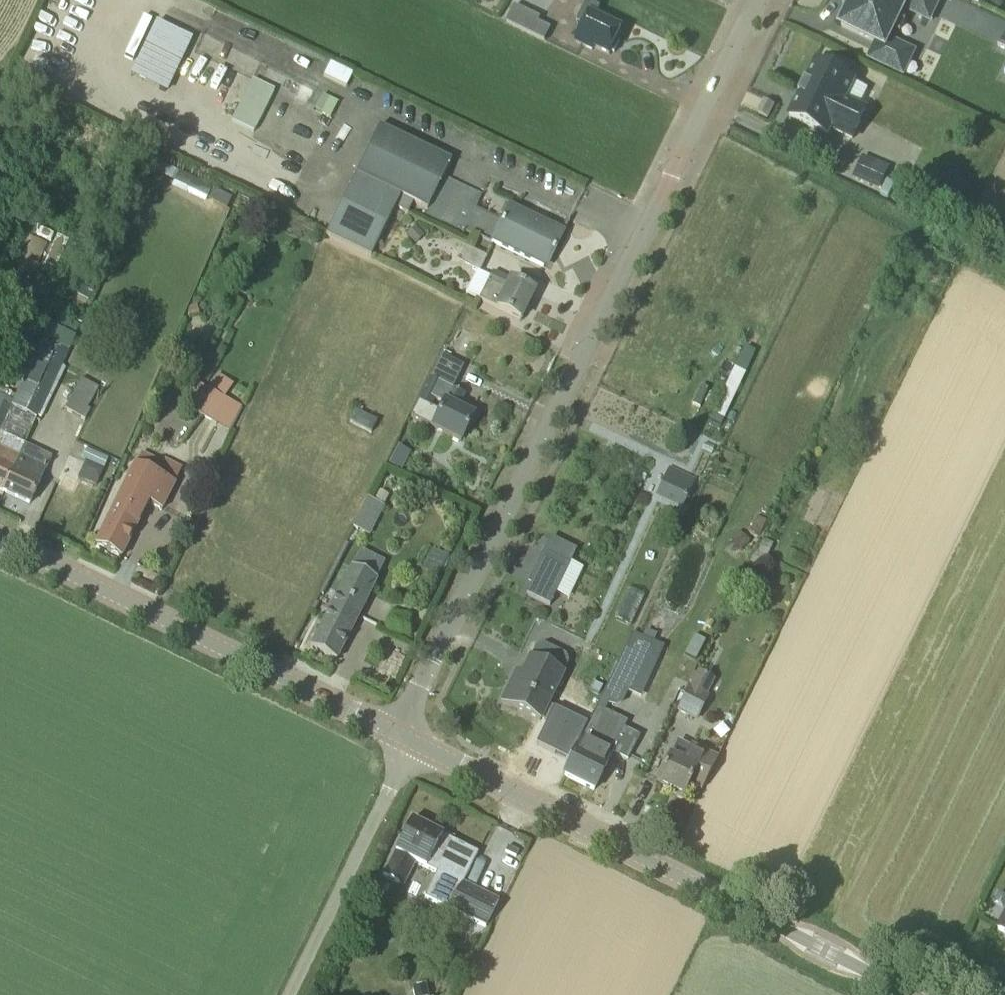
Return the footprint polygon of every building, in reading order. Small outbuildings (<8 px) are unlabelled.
[(843,5),(850,9),(842,26),(878,43),(871,58),(904,73),(905,72),(895,68),(902,53),(886,46),(894,29),(901,33),(907,21),(899,17),(904,7),(930,19),(939,0),(846,0),(843,5)] [(585,26),(577,42),(593,50),(594,47),(610,55),(612,51),(615,53),(620,42),(617,40),(623,29),(597,16),(601,7),(587,1),(577,22),(585,26)] [(515,5),(507,22),(545,41),(552,28),(539,22),(541,17),(515,5)] [(163,90),(187,35),(150,18),(126,74),(163,90)] [(354,73),(331,61),(324,76),(326,77),(347,87),(351,77),(354,73)] [(829,65),(827,68),(816,62),(807,82),(806,81),(804,84),(805,85),(802,92),(801,92),(799,95),(800,95),(790,117),(828,135),(832,128),(853,138),(861,122),(848,116),(854,104),(845,100),(854,81),(842,75),(844,72),(842,67),(833,63),(829,65)] [(272,94),(250,83),(230,126),(252,136),(272,94)] [(759,114),(768,118),(775,106),(765,101),(759,114)] [(370,258),(394,208),(407,214),(413,202),(428,209),(425,216),(464,234),(466,229),(493,242),(503,220),(477,207),(483,193),(445,175),(452,160),(379,125),(327,237),(370,258)] [(852,174),(875,185),(885,163),(862,153),(852,174)] [(206,197),(211,182),(177,169),(171,183),(206,197)] [(224,205),(231,197),(215,184),(208,193),(224,205)] [(206,222),(225,224),(227,201),(200,199),(199,212),(207,213),(206,222)] [(503,220),(493,242),(547,268),(564,232),(510,206),(503,220)] [(416,227),(407,236),(414,244),(423,235),(416,227)] [(477,271),(481,273),(489,257),(466,246),(459,261),(477,271)] [(535,291),(494,271),(479,300),(521,320),(535,291)] [(68,351),(42,338),(15,395),(11,402),(13,402),(12,406),(36,417),(68,351)] [(464,366),(442,355),(430,378),(411,417),(461,441),(473,416),(458,409),(464,395),(453,389),(464,366)] [(217,373),(208,387),(225,399),(235,385),(217,373)] [(200,385),(187,409),(216,425),(229,401),(200,385)] [(73,391),(63,410),(85,422),(95,402),(73,391)] [(12,406),(13,402),(11,402),(0,396),(0,431),(12,406)] [(25,444),(3,434),(0,439),(0,489),(4,491),(25,444)] [(25,444),(4,491),(30,504),(52,457),(25,444)] [(400,468),(408,450),(394,444),(387,462),(400,468)] [(87,449),(82,460),(104,469),(109,458),(87,449)] [(135,464),(122,491),(95,545),(121,558),(147,503),(161,509),(181,468),(164,459),(162,463),(141,452),(135,464)] [(697,480),(669,467),(655,497),(683,510),(697,480)] [(368,498),(358,518),(375,526),(385,507),(368,498)] [(739,532),(730,545),(742,553),(750,541),(739,532)] [(763,559),(771,540),(758,535),(750,554),(763,559)] [(546,554),(526,594),(550,606),(570,565),(546,554)] [(352,567),(311,649),(335,661),(376,580),(369,576),(352,567)] [(619,662),(608,684),(652,704),(677,651),(649,638),(648,640),(633,633),(620,662),(619,662)] [(502,702),(542,721),(544,717),(550,720),(538,746),(571,762),(590,726),(556,709),(554,712),(548,709),(555,693),(554,692),(563,674),(562,673),(567,663),(565,656),(543,646),(538,648),(532,659),(531,658),(522,675),(517,672),(502,702)] [(693,682),(678,711),(697,721),(712,692),(693,682)] [(571,762),(564,776),(594,790),(612,754),(627,762),(639,738),(624,731),(627,723),(598,709),(590,726),(584,737),(571,762)] [(657,784),(683,797),(689,784),(702,790),(718,758),(691,745),(690,747),(678,741),(657,784)] [(484,928),(498,902),(463,883),(478,854),(415,822),(411,824),(410,823),(383,876),(398,884),(403,875),(408,878),(416,862),(437,873),(424,898),(448,911),(449,910),(484,928)] [(414,994),(428,994),(426,985),(413,988),(414,994)]
